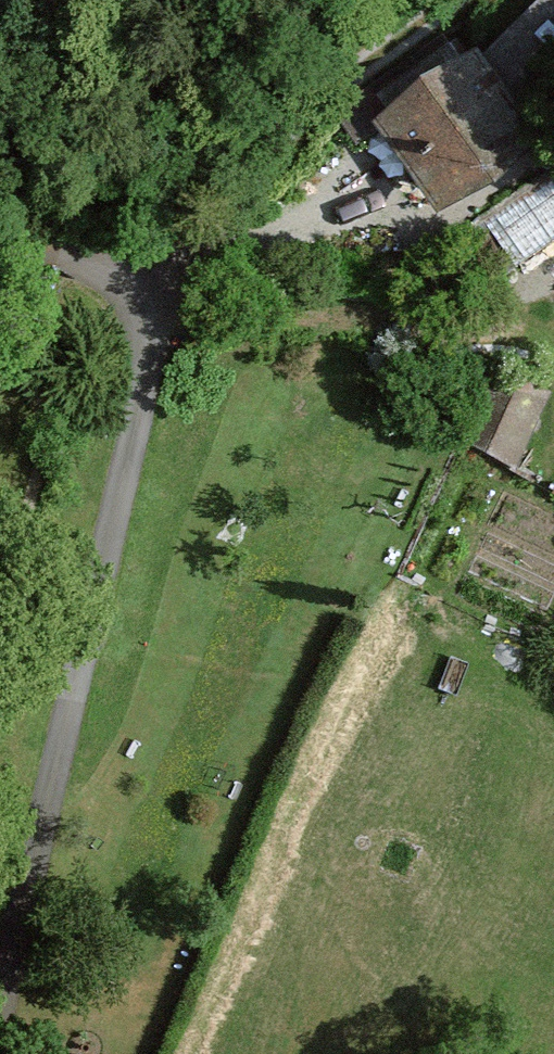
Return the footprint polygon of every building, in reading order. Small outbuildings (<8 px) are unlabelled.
[(540,151),(482,63),(388,125),(445,213),(540,151)] [(549,397),(503,374),(470,441),(517,464),(549,397)]
